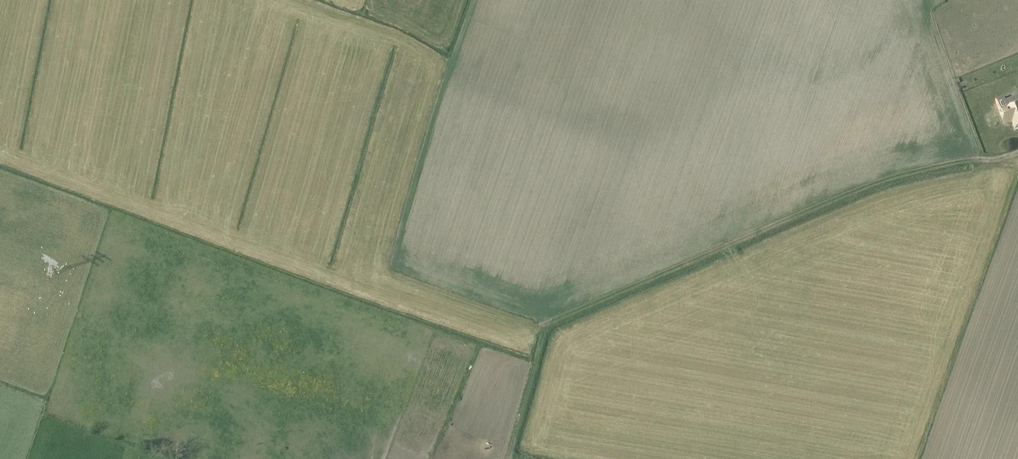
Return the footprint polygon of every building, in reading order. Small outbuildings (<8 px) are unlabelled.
[(1008,109),(1015,128),(1017,127),(1017,105),(1008,109)]
